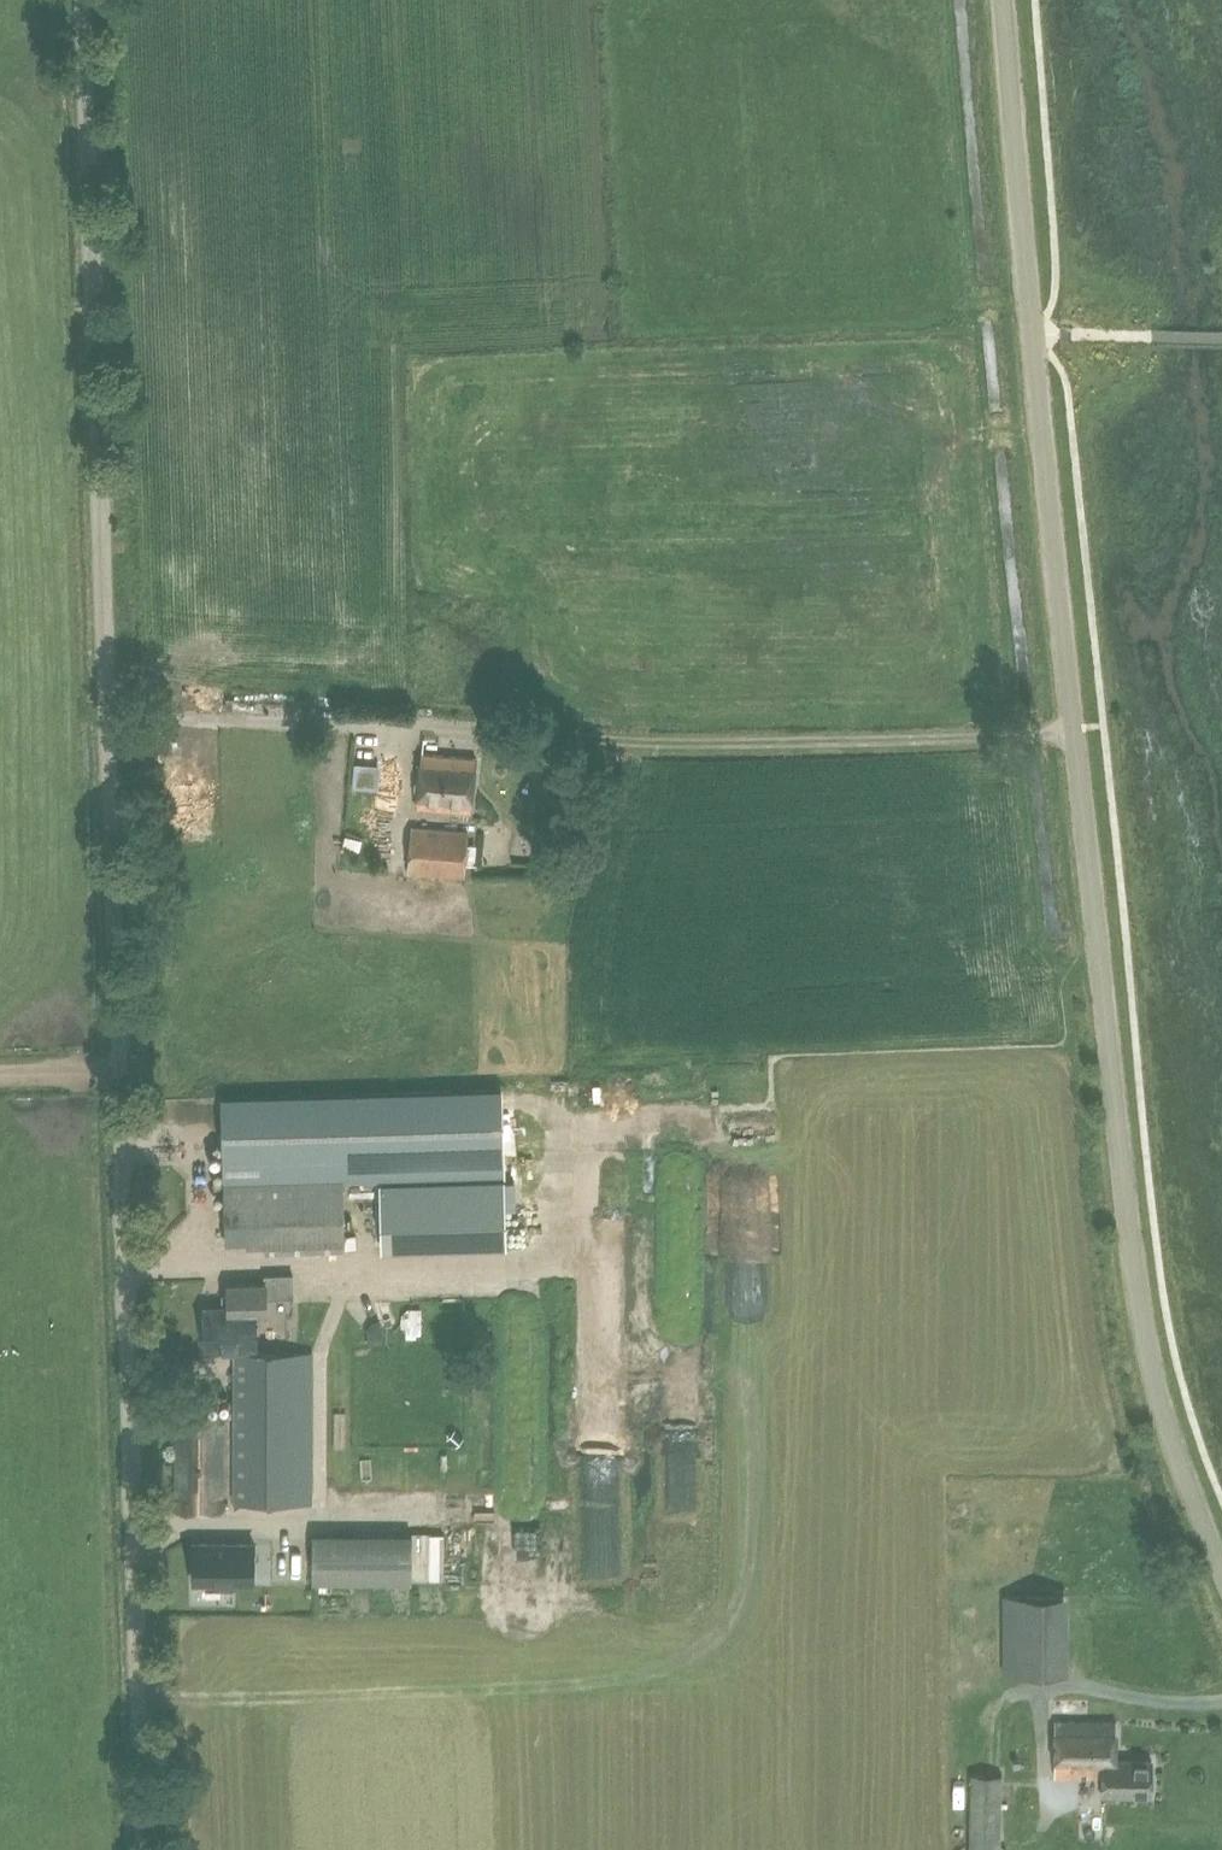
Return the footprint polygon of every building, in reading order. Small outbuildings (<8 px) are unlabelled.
[(475,758),(421,753),(416,806),(470,812),(475,758)] [(467,831),(412,826),(408,872),(464,876),(467,831)] [(501,1092),(222,1101),(226,1241),(246,1240),(246,1246),(265,1246),(265,1252),(344,1249),(342,1179),(503,1174),(501,1092)] [(503,1181),(381,1185),(383,1248),(505,1245),(503,1181)] [(256,1347),(255,1314),(267,1314),(266,1298),(293,1297),(293,1275),(265,1276),(265,1284),(227,1284),(228,1295),(222,1295),(223,1307),(204,1308),(204,1348),(256,1347)] [(235,1351),(233,1501),(312,1501),(312,1352),(235,1351)] [(223,1511),(224,1410),(175,1409),(175,1510),(223,1511)] [(208,1580),(268,1579),(268,1540),(207,1541),(208,1580)] [(1006,1590),(1009,1664),(1066,1662),(1064,1587),(1006,1590)] [(1115,1719),(1054,1719),(1054,1775),(1103,1774),(1104,1793),(1152,1792),(1152,1757),(1116,1757),(1115,1719)] [(970,1849),(1000,1849),(1002,1775),(972,1774),(970,1849)]
